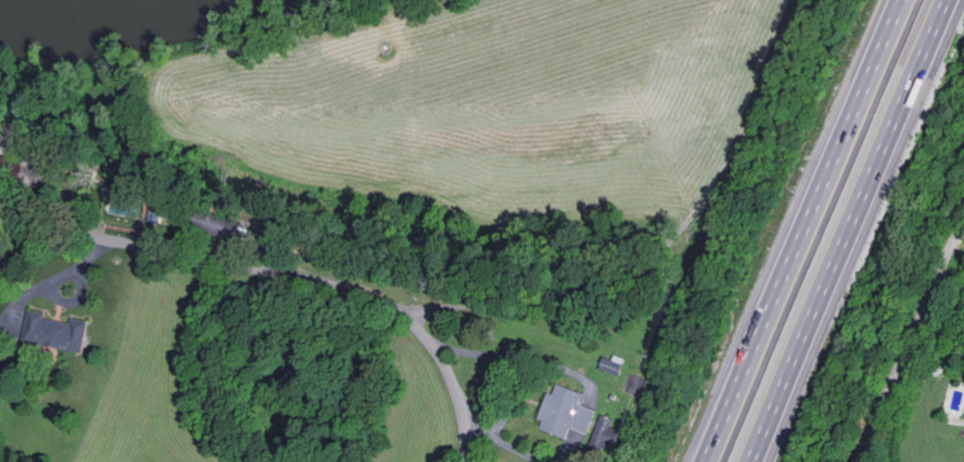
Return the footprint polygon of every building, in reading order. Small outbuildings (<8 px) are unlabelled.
[(11,153),(17,140),(0,133),(0,149),(11,153)] [(92,320),(73,317),(72,321),(48,317),(49,312),(31,309),(26,340),(86,351),(92,320)] [(623,375),(627,364),(607,356),(603,368),(623,375)] [(592,433),(600,410),(583,405),(587,392),(561,383),(557,393),(551,391),(542,418),(546,419),(543,428),(569,437),(572,427),(592,433)] [(619,419),(605,414),(594,441),(608,446),(619,419)]
